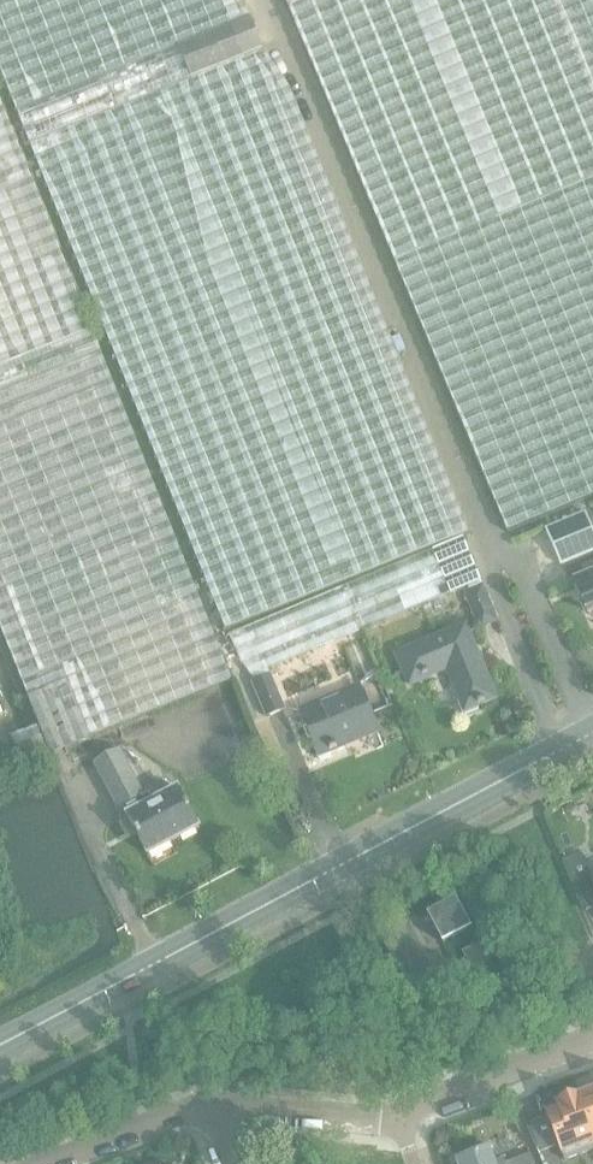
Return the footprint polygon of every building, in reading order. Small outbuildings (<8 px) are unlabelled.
[(263,51),(185,82),(173,52),(251,21),(242,0),(0,0),(0,71),(74,255),(225,632),(468,535),(420,415),(290,91),(263,51)] [(287,8),(289,7),(385,240),(507,534),(592,498),(592,0),(284,0),(287,8)] [(263,51),(251,21),(173,52),(185,82),(263,51)] [(29,701),(70,685),(91,737),(232,681),(102,353),(101,354),(0,104),(0,629),(29,701)] [(585,515),(546,531),(560,567),(592,553),(592,534),(585,515)] [(463,538),(287,611),(230,635),(247,678),(481,582),(463,538)] [(588,611),(590,616),(592,615),(592,577),(576,584),(588,611)] [(479,630),(497,622),(483,588),(465,596),(479,630)] [(477,707),(496,699),(466,625),(398,653),(411,685),(448,669),(461,701),(458,703),(463,716),(478,710),(477,707)] [(267,718),(285,710),(271,675),(252,682),(267,718)] [(91,739),(91,737),(70,685),(29,701),(39,726),(10,737),(21,766),(91,739)] [(328,752),(378,731),(359,687),(302,710),(317,745),(312,747),(318,763),(330,758),(328,752)] [(149,854),(199,828),(180,790),(154,803),(150,793),(144,796),(120,750),(95,762),(130,829),(135,827),(149,854)] [(592,880),(582,854),(565,861),(585,907),(592,904),(592,880)] [(458,901),(431,916),(446,945),(474,930),(458,901)] [(483,943),(465,953),(474,971),(492,961),(483,943)] [(576,1097),(592,1141),(592,1090),(576,1097)] [(533,1125),(543,1150),(558,1144),(565,1161),(592,1150),(592,1141),(576,1097),(557,1104),(559,1109),(547,1114),(549,1119),(533,1125)] [(457,1161),(458,1163),(505,1163),(504,1159),(494,1163),(489,1149),(457,1161)] [(505,1163),(524,1163),(529,1162),(527,1155),(505,1163)]
